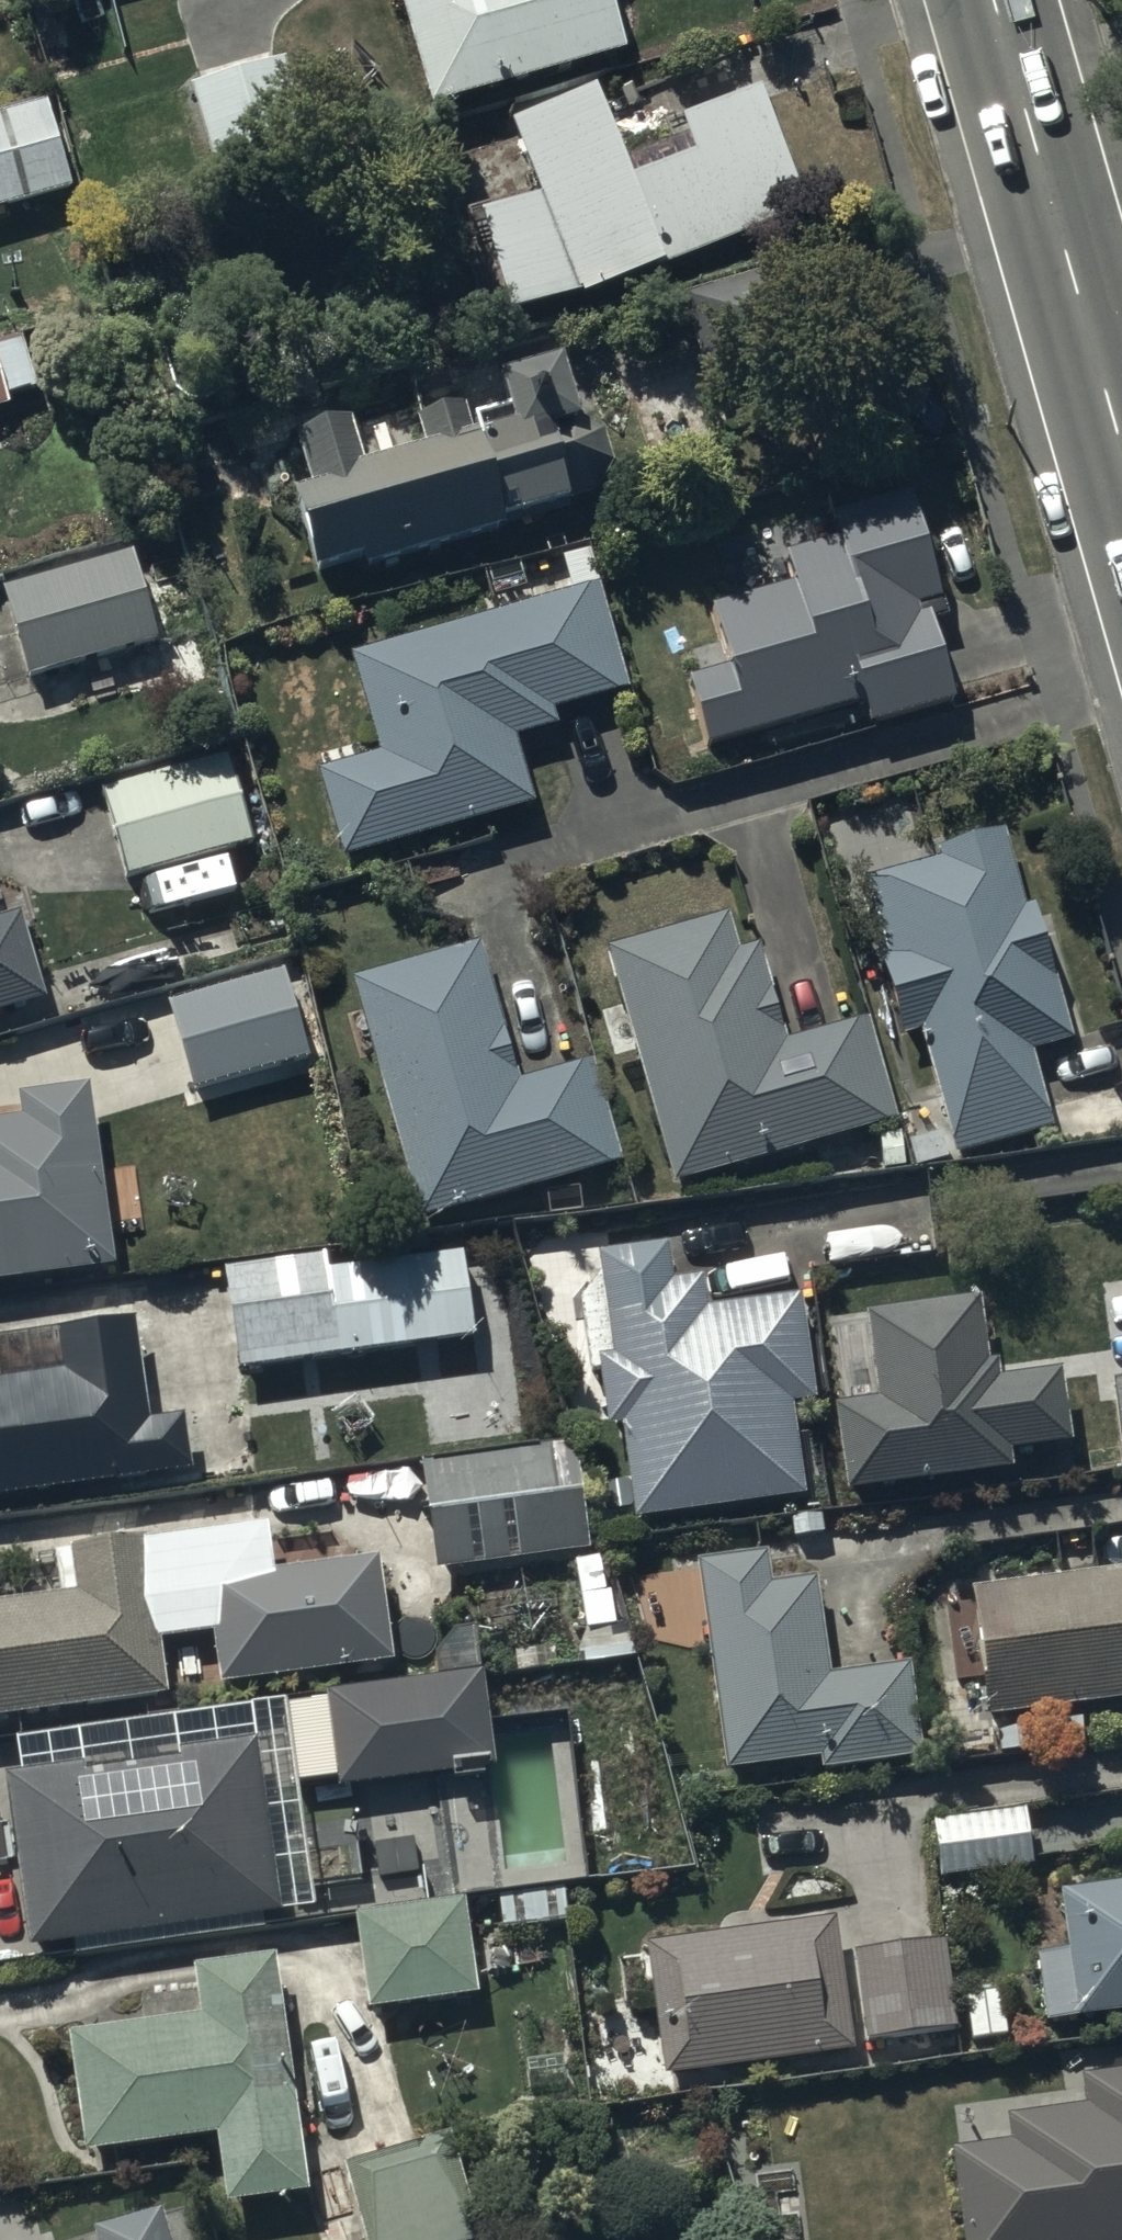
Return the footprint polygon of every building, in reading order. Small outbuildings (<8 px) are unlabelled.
[(622,67),(602,0),(390,0),(428,125),(622,67)] [(309,159),(283,67),(189,94),(215,185),(309,159)] [(804,229),(755,107),(676,136),(690,177),(624,202),(592,115),(509,146),(536,220),(475,242),(512,341),(804,229)] [(46,111),(0,125),(0,221),(73,199),(46,111)] [(4,416),(2,407),(35,397),(20,347),(0,353),(0,417),(4,416)] [(365,589),(564,523),(566,523),(563,513),(595,504),(610,472),(603,442),(574,428),(560,385),(495,407),(502,427),(471,437),(463,414),(412,431),(424,465),(360,486),(343,436),(294,453),(313,511),(288,519),(314,598),(363,583),(365,589)] [(869,740),(958,714),(931,620),(939,618),(908,511),(830,534),(836,554),(782,570),(792,603),(708,627),(724,684),(687,695),(706,762),(862,716),(869,740)] [(2,597),(28,688),(154,652),(128,561),(2,597)] [(341,872),(532,818),(513,752),(557,739),(552,724),(629,702),(589,562),(561,570),(571,607),(350,671),(377,767),(316,784),(341,872)] [(102,804),(126,889),(252,854),(227,768),(102,804)] [(1055,1061),(1054,1059),(1072,1055),(1035,921),(1021,925),(1001,846),(937,862),(940,874),(864,893),(884,973),(879,974),(898,1052),(921,1046),(951,1168),(1052,1143),(1033,1067),(1055,1061)] [(670,1198),(895,1133),(867,1033),(784,1057),(757,960),(735,966),(725,929),(605,962),(670,1198)] [(40,1012),(15,932),(0,937),(0,1024),(40,1012)] [(353,990),(418,1232),(618,1178),(591,1076),(516,1096),(478,956),(353,990)] [(192,1102),(310,1066),(284,980),(166,1016),(192,1102)] [(110,1279),(105,1237),(145,1233),(138,1169),(98,1173),(91,1102),(17,1110),(19,1134),(0,1136),(0,1296),(110,1279)] [(633,1533),(799,1510),(791,1415),(813,1413),(804,1312),(704,1321),(701,1291),(669,1294),(666,1258),(598,1264),(600,1285),(579,1310),(587,1384),(598,1383),(607,1443),(620,1441),(633,1533)] [(236,1383),(473,1349),(461,1266),(325,1285),(322,1268),(222,1283),(236,1383)] [(1008,1468),(1069,1460),(1059,1384),(996,1392),(995,1380),(985,1381),(977,1318),(863,1332),(874,1418),(830,1424),(841,1511),(1011,1489),(1008,1468)] [(7,1394),(0,1395),(0,1511),(189,1484),(181,1429),(146,1434),(132,1336),(53,1347),(1,1356),(7,1394)] [(1121,1476),(1121,1383),(1110,1385),(1120,1477),(1121,1476)] [(561,1508),(555,1459),(419,1477),(433,1581),(587,1560),(580,1506),(561,1508)] [(387,1676),(373,1575),(273,1589),(266,1537),(70,1564),(76,1607),(0,1617),(0,1731),(162,1709),(155,1657),(211,1649),(218,1699),(387,1676)] [(820,1781),(922,1768),(910,1679),(826,1690),(813,1592),(768,1598),(764,1568),(696,1577),(723,1785),(819,1773),(820,1781)] [(995,1736),(997,1763),(1085,1758),(1083,1722),(1121,1716),(1121,1584),(969,1606),(980,1738),(995,1736)] [(336,1799),(491,1777),(472,1636),(430,1642),(436,1688),(323,1704),(336,1799)] [(26,1963),(278,1925),(256,1754),(0,1787),(26,1963)] [(941,1887),(1028,1877),(1021,1821),(934,1831),(941,1887)] [(1059,1908),(1066,1966),(1036,1970),(1045,2039),(1121,2028),(1121,1899),(1059,1908)] [(660,2091),(852,2063),(830,1913),(780,1921),(782,1937),(641,1958),(660,2091)] [(366,2023),(475,2008),(462,1914),(353,1929),(366,2023)] [(867,2053),(952,2039),(938,1952),(853,1966),(867,2053)] [(223,2219),(306,2209),(279,1973),(190,1983),(196,2034),(67,2049),(81,2168),(215,2152),(223,2219)] [(1080,2089),(1084,2118),(1005,2129),(1008,2154),(949,2162),(959,2239),(1121,2239),(1121,2084),(1080,2089)] [(448,2147),(341,2182),(357,2239),(482,2239),(448,2147)] [(162,2224),(159,2216),(97,2233),(99,2239),(166,2239),(162,2224)]
